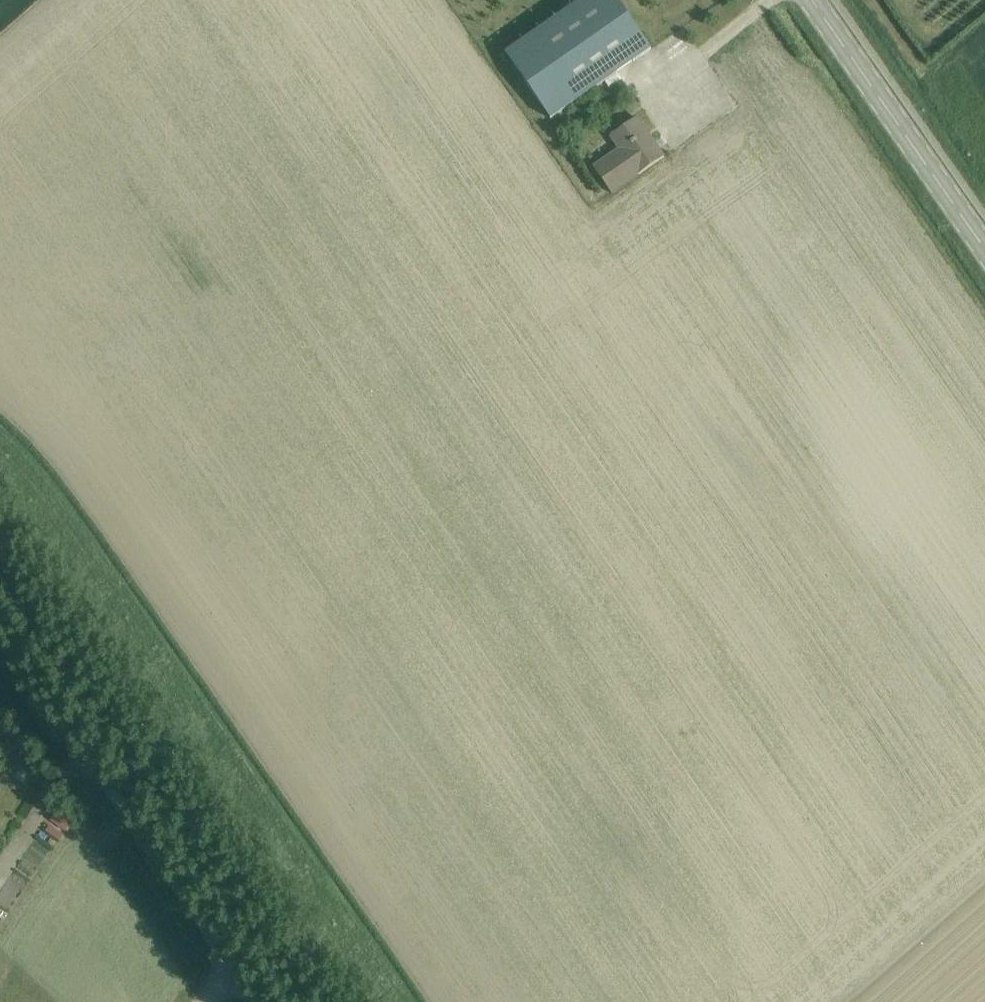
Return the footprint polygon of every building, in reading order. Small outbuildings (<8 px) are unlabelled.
[(651,50),(616,0),(583,0),(505,54),(551,119),(651,50)] [(593,168),(612,194),(664,158),(637,118),(611,137),(620,150),(593,168)] [(29,780),(35,768),(23,761),(16,774),(29,780)] [(61,810),(44,829),(57,841),(74,821),(61,810)]
